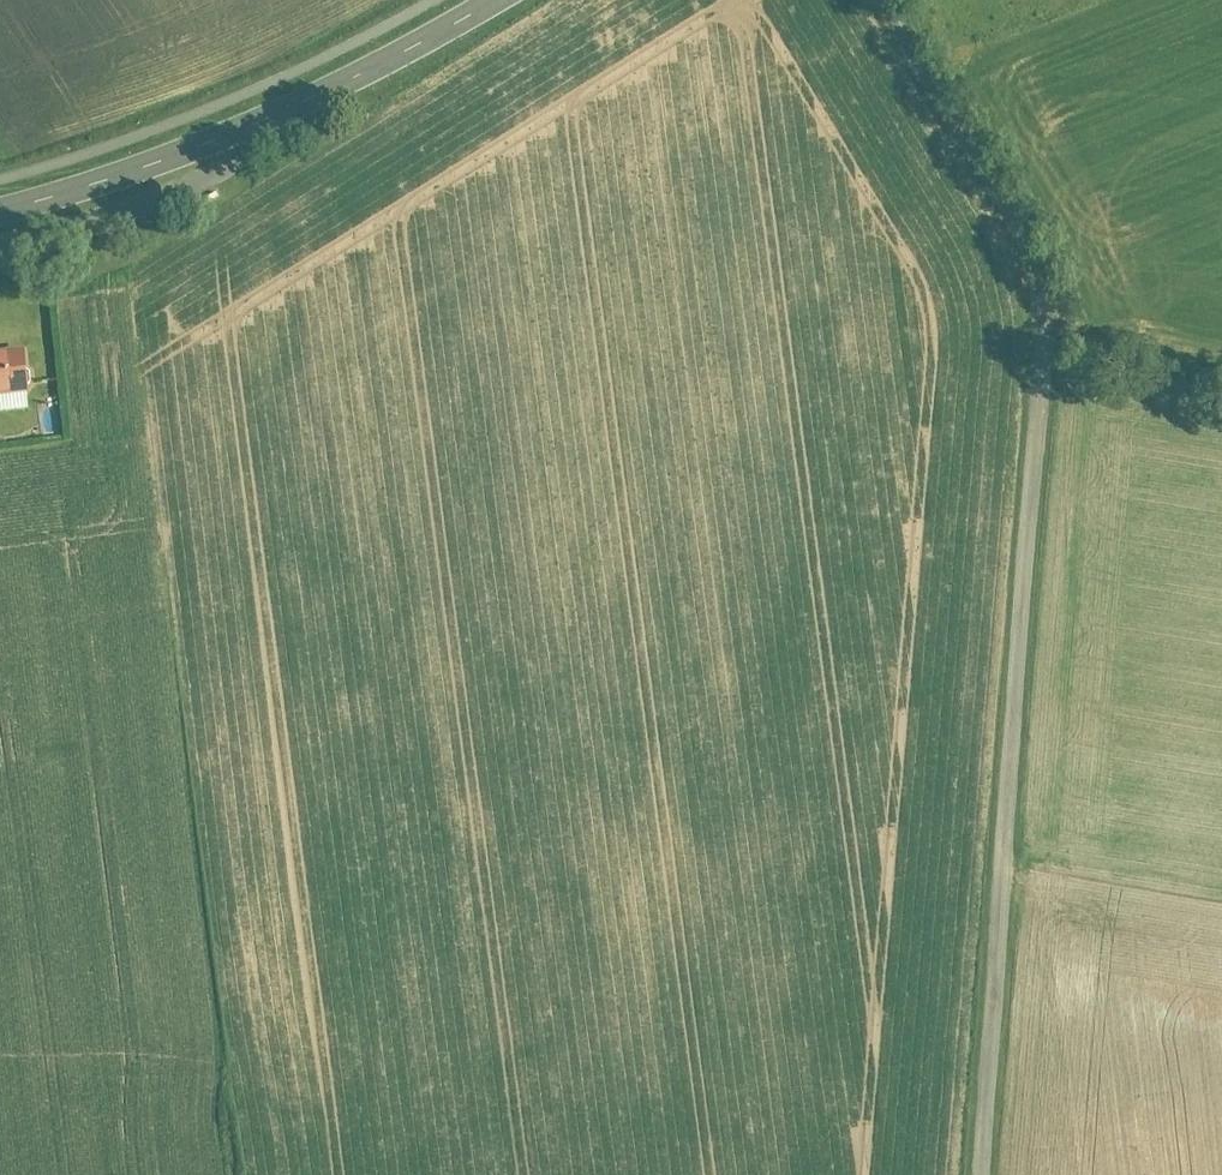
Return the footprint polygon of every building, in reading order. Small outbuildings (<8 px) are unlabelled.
[(26,399),(23,353),(0,354),(0,400),(26,399)]
